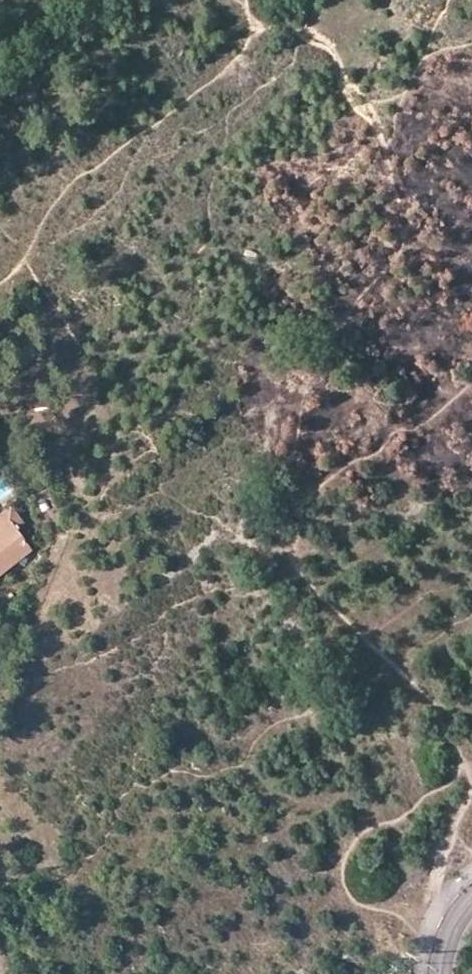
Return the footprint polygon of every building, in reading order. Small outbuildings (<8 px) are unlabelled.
[(8,503),(0,509),(0,522),(6,518),(13,528),(21,521),(8,503)] [(29,549),(13,528),(6,518),(0,522),(0,571),(29,549)]
